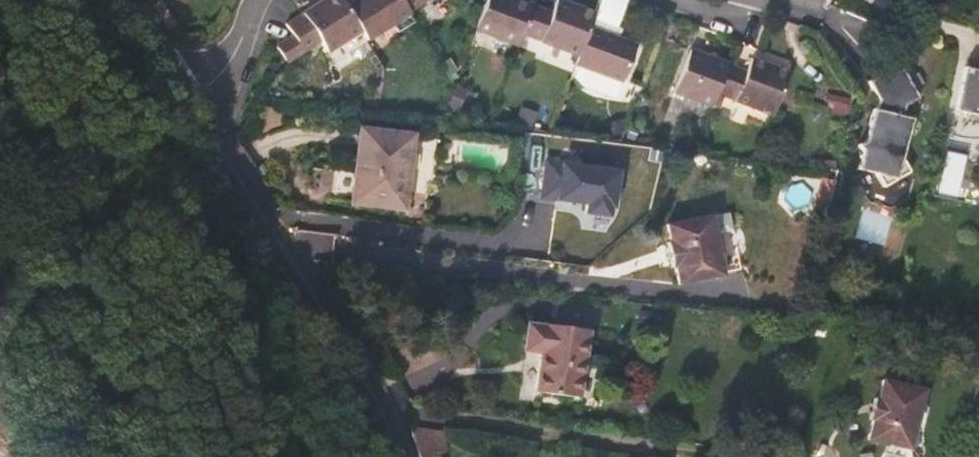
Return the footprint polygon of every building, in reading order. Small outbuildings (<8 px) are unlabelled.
[(342,0),(331,0),(304,17),(287,26),(295,41),(305,58),(320,50),(328,62),(361,41),(368,51),(373,48),(348,9),(342,0)] [(401,0),(362,0),(348,9),(373,48),(415,22),(401,0)] [(452,0),(401,0),(415,22),(417,24),(453,1),(452,0)] [(529,6),(510,0),(480,0),(469,34),(515,49),(519,37),(529,6)] [(594,13),(555,0),(552,0),(546,13),(529,6),(519,37),(580,59),(590,26),(594,13)] [(190,30),(201,26),(191,2),(180,7),(190,30)] [(626,83),(641,44),(590,26),(580,59),(577,66),(626,83)] [(305,58),(295,41),(279,50),(289,67),(305,58)] [(711,95),(723,62),(686,50),(670,98),(707,109),(711,95)] [(773,115),(788,70),(748,56),(744,69),(723,62),(711,95),(773,115)] [(901,160),(911,121),(901,120),(903,108),(917,101),(896,67),(866,85),(877,102),(876,112),(871,112),(865,143),(858,147),(883,191),(910,175),(901,160)] [(972,75),(954,72),(946,115),(957,117),(957,122),(978,122),(978,69),(972,75)] [(824,111),(844,115),(847,98),(826,94),(824,111)] [(405,208),(412,134),(360,130),(353,203),(405,208)] [(935,195),(955,200),(967,155),(947,150),(935,195)] [(577,204),(576,214),(606,218),(612,166),(538,157),(533,199),(577,204)] [(704,212),(674,217),(659,220),(662,236),(659,237),(663,262),(667,261),(670,278),(715,271),(704,212)] [(578,401),(587,332),(545,328),(545,325),(527,323),(523,354),(541,356),(536,396),(578,401)] [(910,447),(922,384),(871,373),(858,435),(910,447)]
